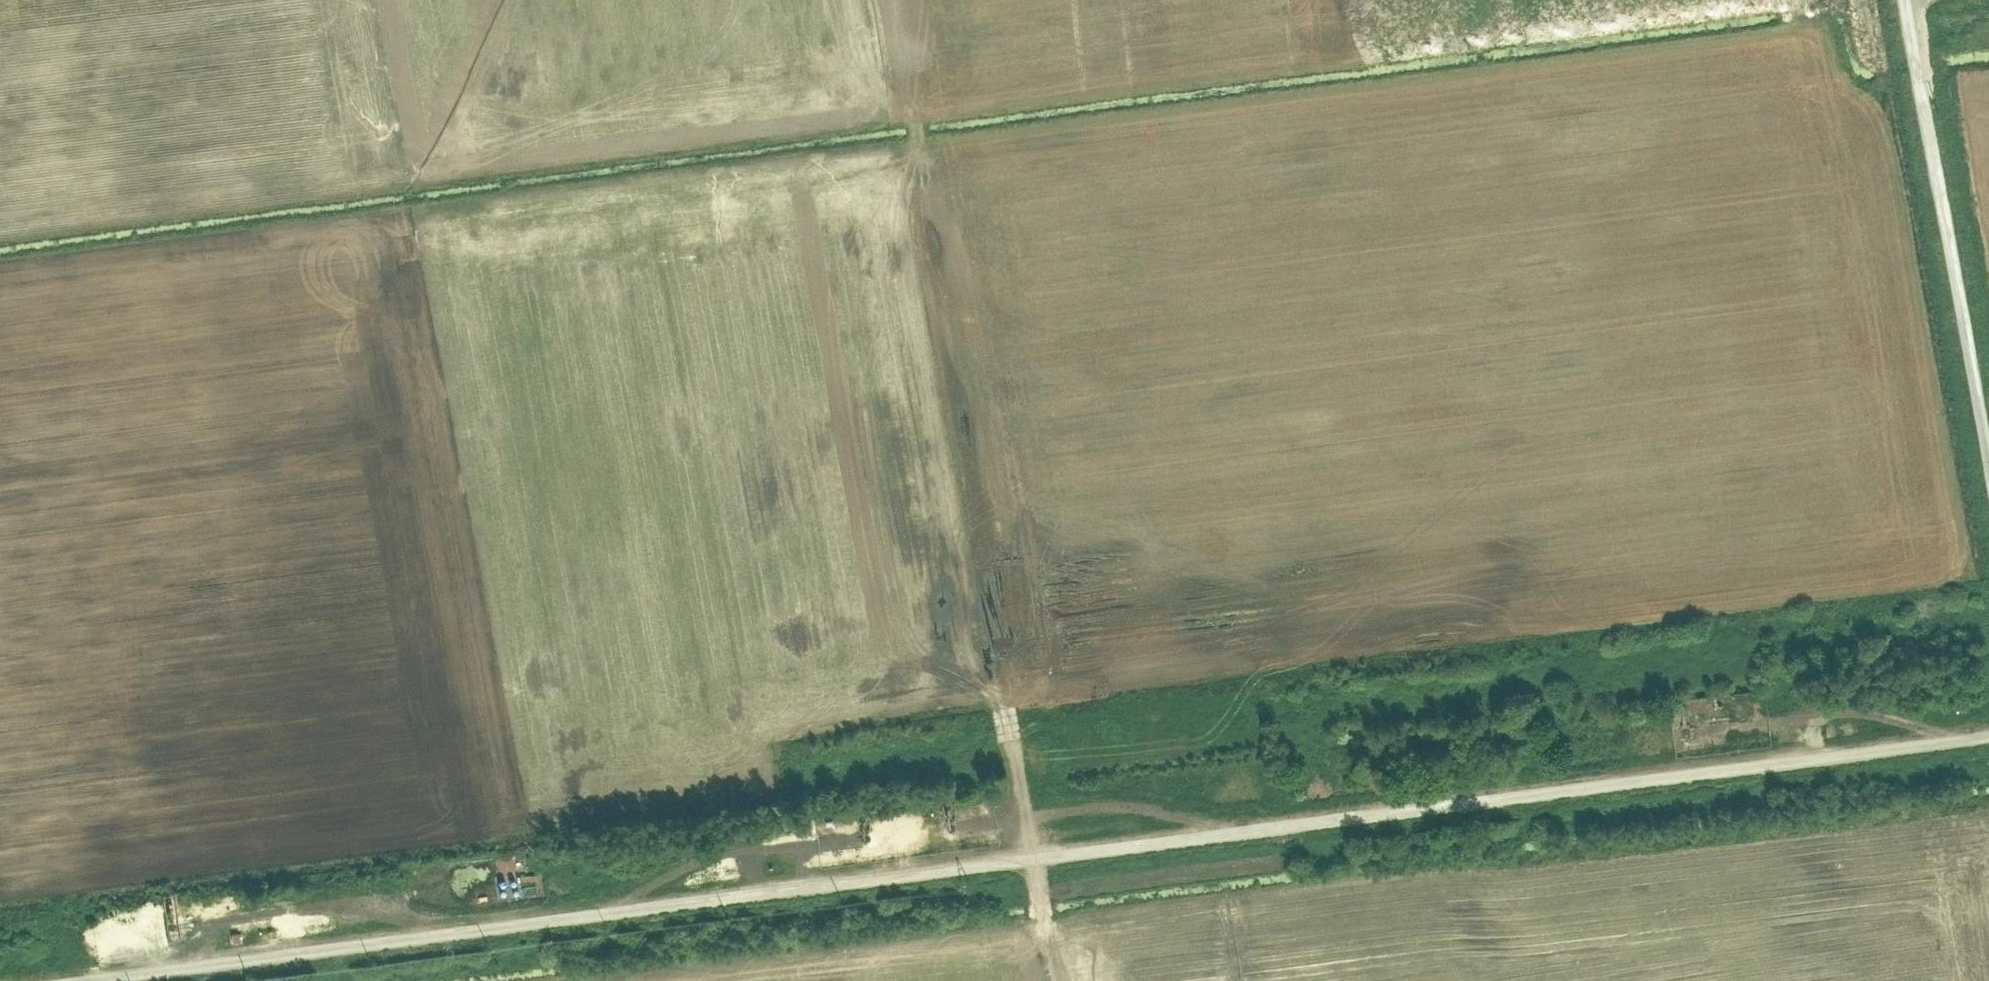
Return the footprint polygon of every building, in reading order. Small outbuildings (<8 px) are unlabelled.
[(1862,721),(1845,724),(1847,735),(1863,733),(1862,721)]
